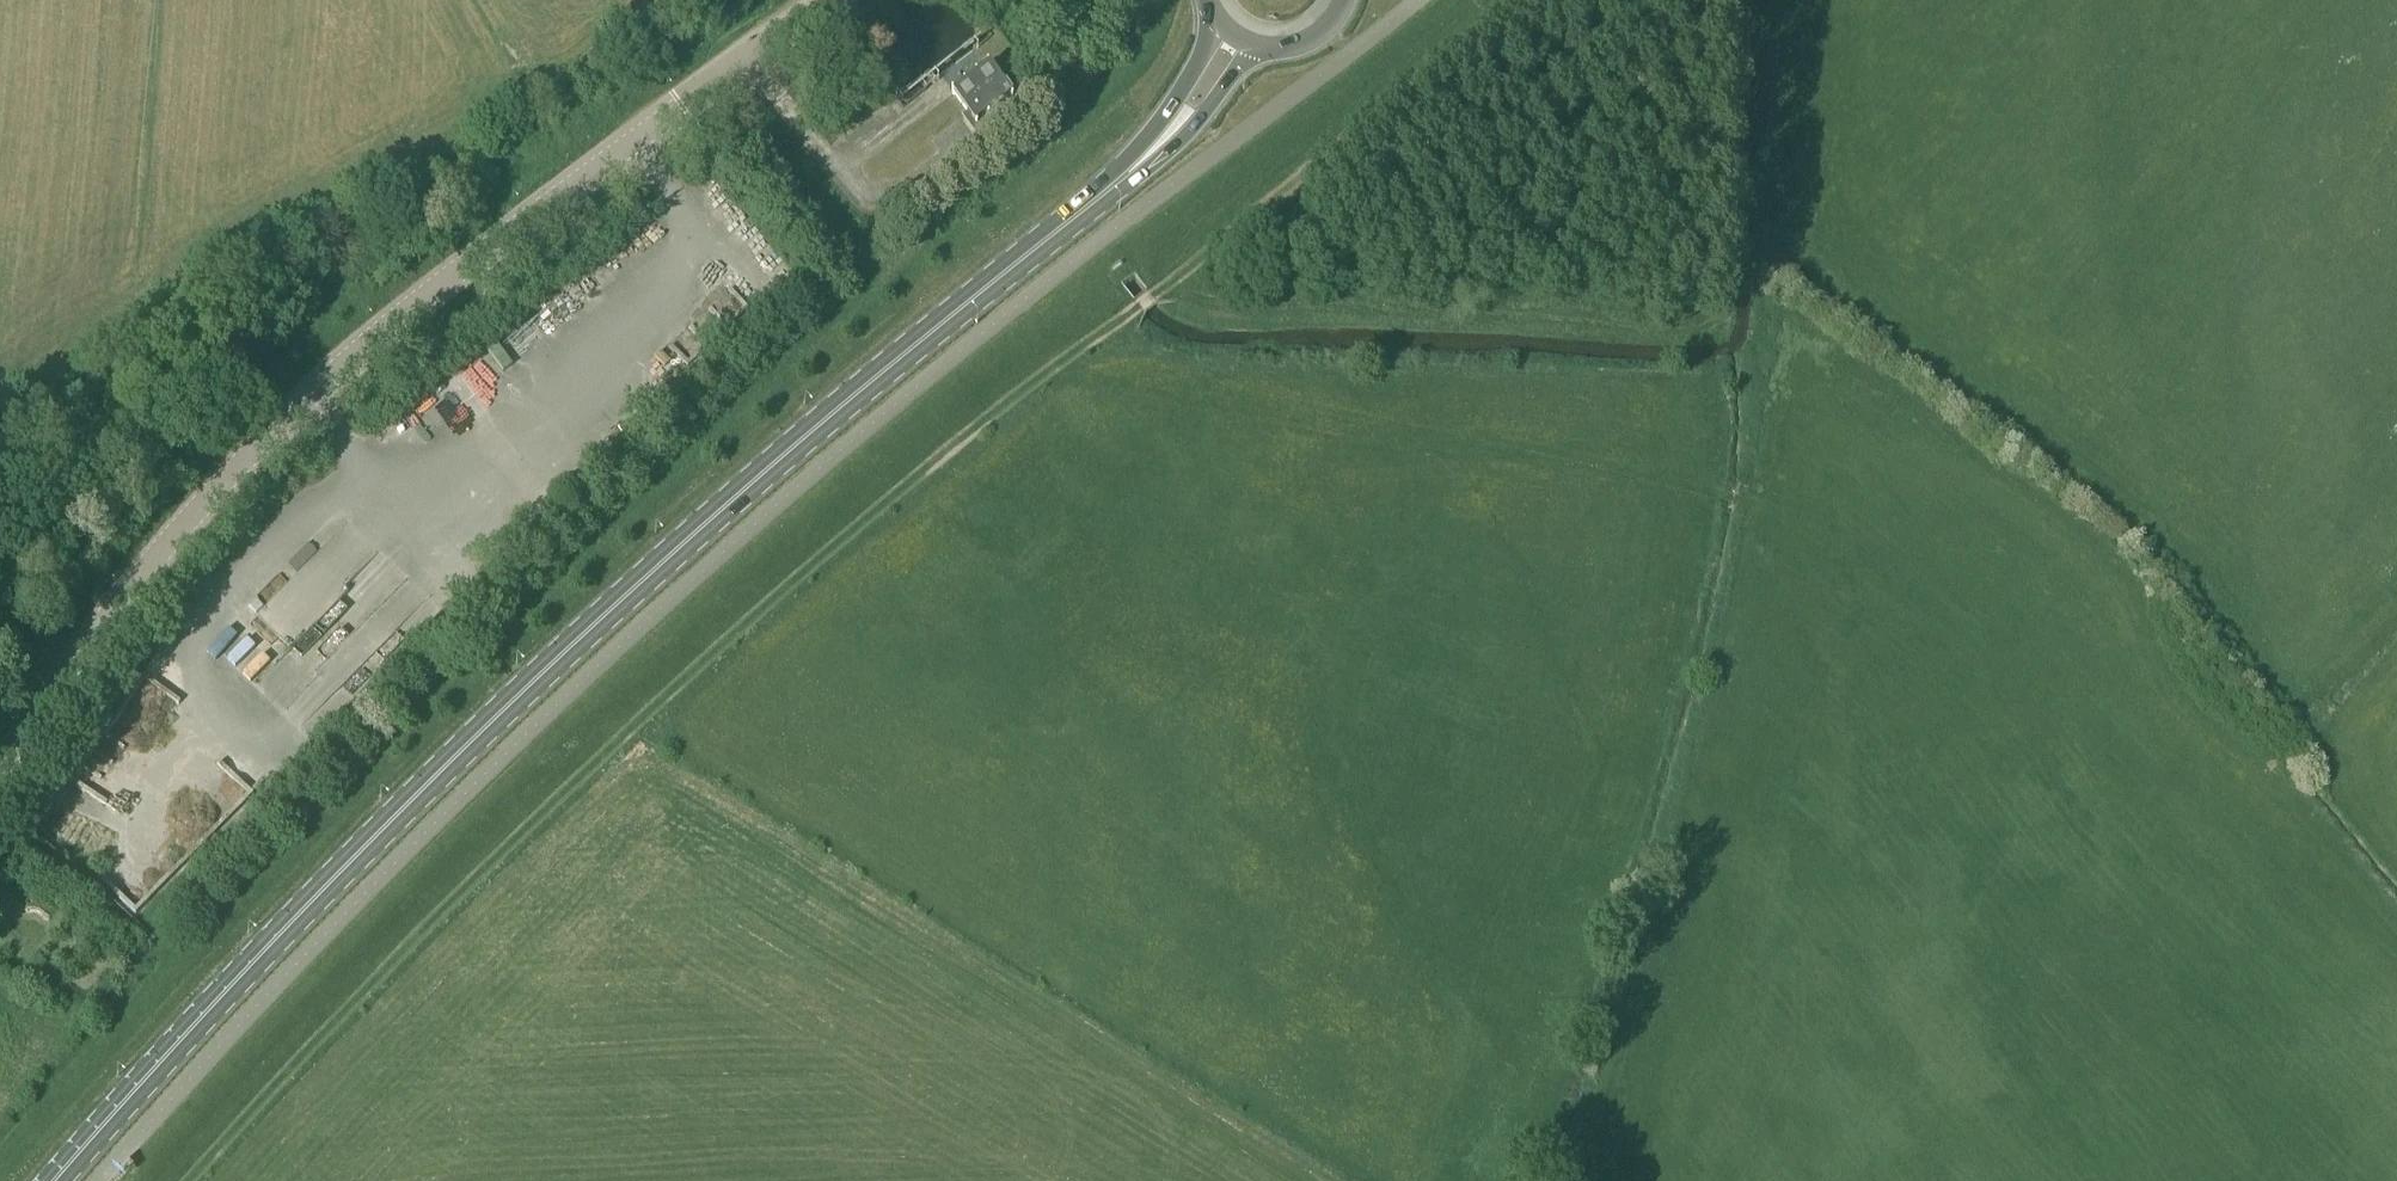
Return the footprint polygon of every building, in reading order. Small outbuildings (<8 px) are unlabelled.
[(989,67),(953,95),(963,108),(975,98),(987,113),(1004,100),(1010,95),(1004,87),(989,67)] [(987,113),(975,98),(963,108),(967,113),(975,123),(987,113)] [(400,422),(414,440),(455,407),(441,390),(400,422)] [(300,650),(394,556),(355,518),(294,580),(286,572),(254,605),(300,650)] [(215,638),(244,669),(267,647),(239,617),(215,638)] [(260,685),(281,665),(267,650),(246,670),(260,685)] [(111,778),(119,768),(104,756),(96,766),(111,778)] [(224,764),(189,797),(214,823),(249,790),(224,764)]
